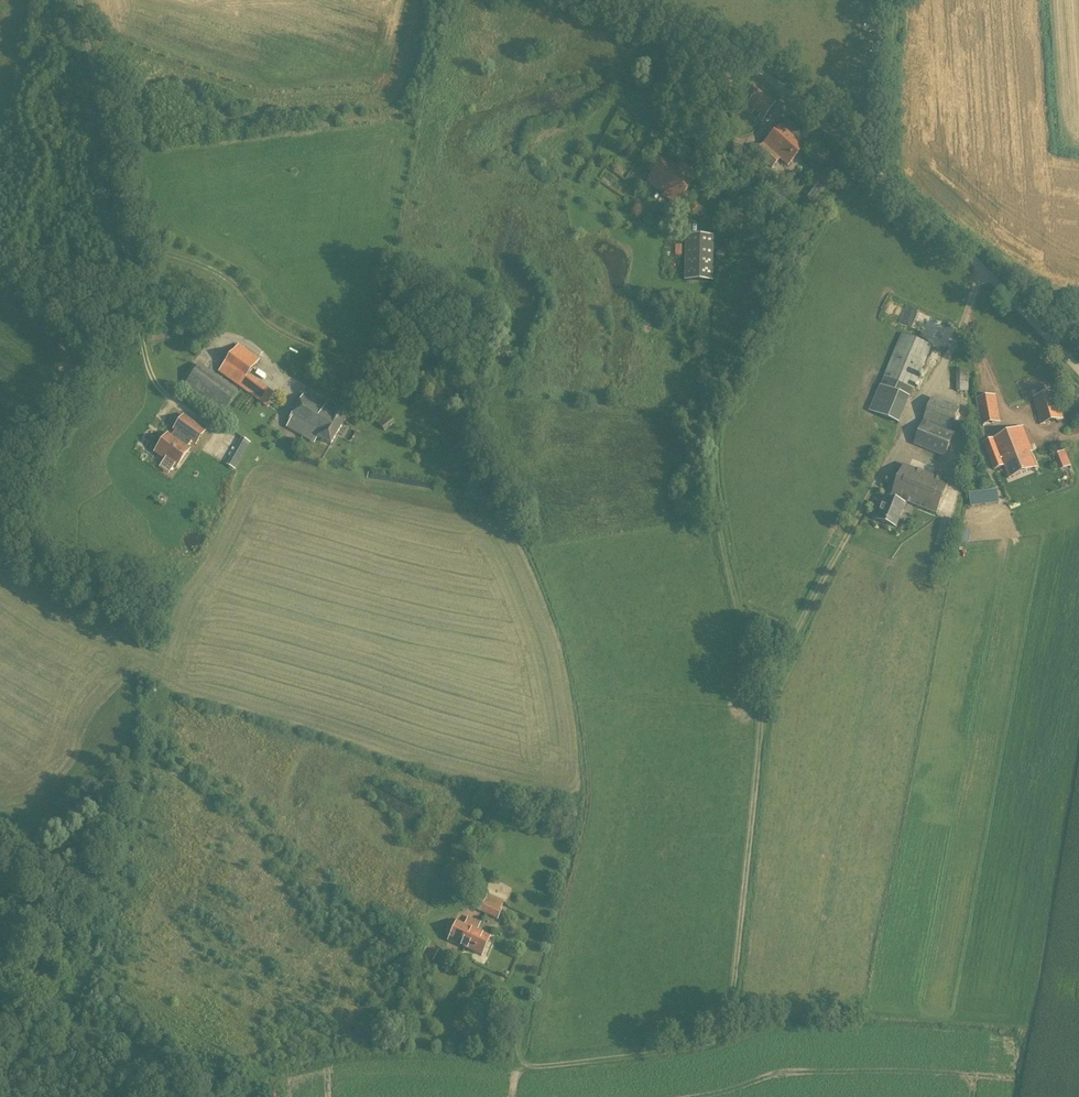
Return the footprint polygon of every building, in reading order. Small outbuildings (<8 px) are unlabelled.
[(744,110),(761,122),(775,102),(758,91),(744,110)] [(804,146),(780,125),(754,154),(771,169),(780,159),(787,166),(804,146)] [(692,146),(702,156),(710,148),(699,138),(692,146)] [(647,183),(663,193),(661,195),(677,205),(699,171),(682,160),(677,168),(663,158),(647,183)] [(820,174),(831,182),(833,179),(836,181),(843,172),(841,171),(843,169),(830,160),(820,174)] [(683,281),(712,282),(713,236),(684,236),(683,281)] [(932,346),(901,334),(869,411),(899,423),(932,346)] [(276,395),(249,375),(259,360),(238,344),(219,370),(268,408),(276,395)] [(237,392),(199,364),(188,380),(225,408),(237,392)] [(956,369),(957,392),(969,391),(968,369),(956,369)] [(1055,391),(1033,397),(1041,426),(1063,419),(1055,391)] [(304,394),(288,421),(314,435),(331,445),(349,414),(336,407),(334,411),(304,394)] [(977,399),(982,425),(1000,422),(995,395),(977,399)] [(932,398),(913,445),(944,458),(954,432),(951,431),(960,409),(932,398)] [(395,422),(387,413),(376,422),(384,431),(395,422)] [(183,416),(177,425),(173,430),(185,438),(180,443),(168,434),(155,453),(165,460),(159,468),(168,474),(174,466),(176,468),(189,450),(186,447),(190,442),(195,445),(205,431),(183,416)] [(994,470),(1003,466),(1008,479),(1036,468),(1031,455),(1033,454),(1023,428),(984,443),(994,470)] [(237,469),(252,442),(241,436),(226,464),(237,469)] [(1066,449),(1055,455),(1062,469),(1073,464),(1066,449)] [(905,465),(890,497),(937,515),(950,482),(946,481),(934,477),(905,465)] [(999,503),(997,489),(969,493),(971,506),(999,503)] [(878,520),(896,528),(905,505),(887,498),(878,520)] [(963,528),(961,542),(970,543),(972,530),(963,528)] [(781,646),(773,643),(772,644),(766,641),(763,648),(769,650),(765,661),(772,664),(781,646)] [(472,908),(498,920),(503,909),(501,908),(504,902),(487,894),(484,900),(477,896),(472,908)] [(448,942),(481,956),(490,937),(457,922),(448,942)] [(428,944),(422,955),(436,962),(441,954),(437,952),(439,949),(428,944)]
